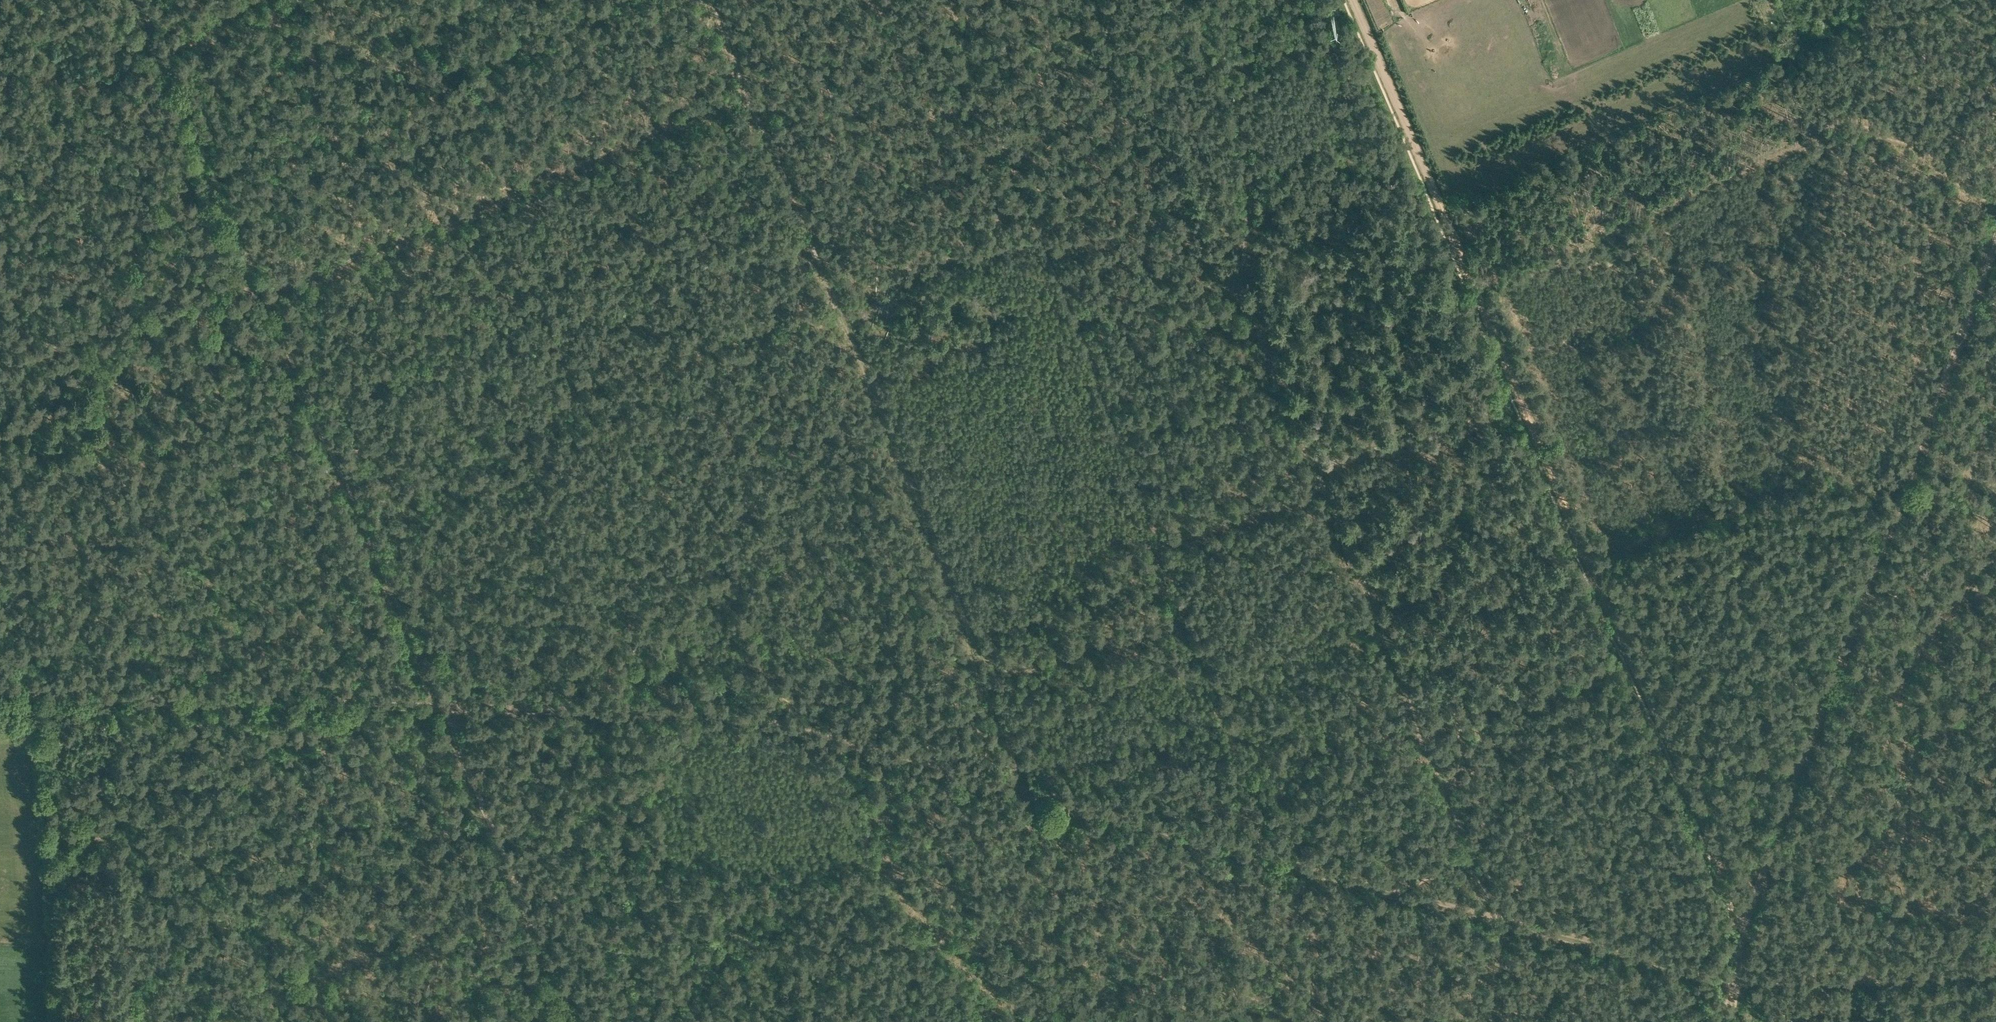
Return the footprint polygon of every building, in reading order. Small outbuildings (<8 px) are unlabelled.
[(1785,52),(1795,47),(1791,39),(1781,43),(1785,52)]
